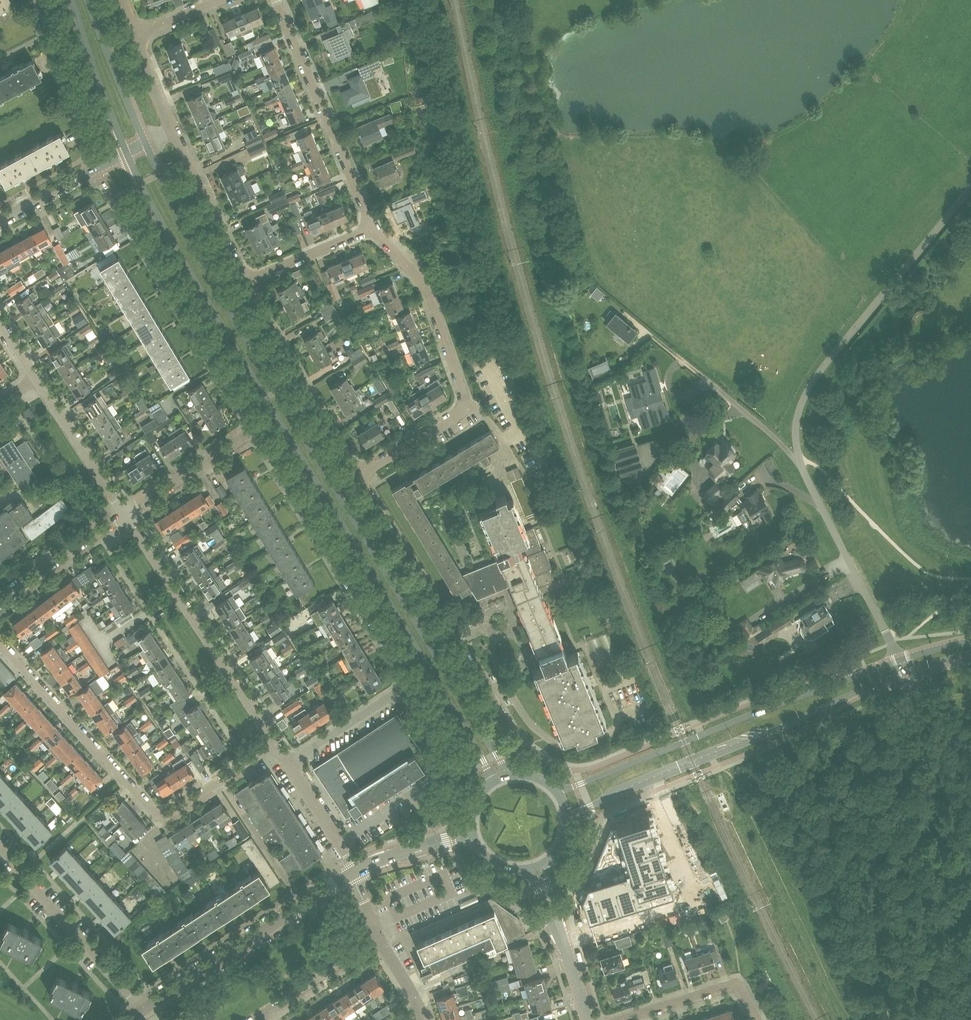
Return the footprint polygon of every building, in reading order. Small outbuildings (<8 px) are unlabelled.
[(14,3),(12,0),(0,0),(0,11),(14,3)] [(312,19),(323,15),(326,22),(327,22),(329,27),(339,23),(336,17),(331,4),(325,7),(322,0),(304,0),(312,19)] [(258,7),(246,12),(252,26),(264,21),(258,7)] [(382,16),(379,8),(371,11),(374,19),(382,16)] [(246,12),(234,17),(241,34),(242,34),(241,30),(252,26),(246,12)] [(178,19),(187,44),(192,42),(190,36),(200,33),(193,14),(178,19)] [(234,17),(222,22),(228,36),(236,32),(237,36),(241,34),(234,17)] [(339,34),(324,40),(332,60),(352,52),(347,38),(354,35),(352,29),(348,21),(344,22),(336,26),(339,34)] [(214,46),(221,43),(214,27),(208,30),(214,46)] [(269,33),(257,38),(260,45),(272,40),(269,33)] [(166,47),(172,62),(187,56),(181,41),(173,45),(172,44),(169,45),(170,46),(166,47)] [(229,55),(236,52),(232,41),(224,44),(229,55)] [(266,64),(280,58),(275,46),(260,52),(261,54),(259,55),(263,65),(266,64)] [(249,50),(238,55),(240,60),(248,57),(249,60),(257,56),(254,48),(251,49),(249,50)] [(198,69),(193,71),(187,56),(172,62),(178,77),(182,76),(182,77),(185,76),(185,75),(191,72),(193,77),(200,74),(198,69)] [(237,68),(240,60),(234,58),(231,65),(237,68)] [(266,64),(271,75),(285,70),(280,58),(266,64)] [(42,77),(33,60),(32,59),(20,66),(20,65),(18,66),(18,67),(15,69),(14,68),(11,69),(12,70),(0,76),(10,94),(42,77)] [(352,87),(342,92),(347,104),(351,102),(370,94),(372,98),(383,94),(379,86),(372,69),(379,66),(381,65),(378,59),(358,67),(361,74),(349,79),(352,87)] [(213,67),(216,75),(232,68),(229,62),(225,63),(213,67)] [(265,81),(269,90),(276,87),(290,81),(285,70),(271,75),(267,77),(268,79),(265,81)] [(220,84),(233,79),(230,72),(218,77),(220,84)] [(10,94),(0,76),(0,77),(0,99),(10,94)] [(276,87),(279,94),(274,96),(275,97),(275,98),(276,98),(277,100),(281,98),(295,93),(290,81),(276,87)] [(187,99),(193,112),(210,105),(204,90),(195,94),(196,96),(187,99)] [(281,98),(286,109),(299,104),(295,93),(281,98)] [(267,107),(273,105),(271,99),(264,102),(267,107)] [(305,116),(299,104),(286,109),(288,115),(285,116),(288,123),(305,116)] [(193,112),(198,125),(215,118),(217,113),(209,110),(208,107),(211,106),(210,105),(193,112)] [(392,121),(389,114),(357,128),(364,144),(382,137),(378,127),(392,121)] [(202,132),(204,138),(224,129),(218,117),(215,119),(215,118),(198,125),(199,126),(198,127),(200,133),(202,132)] [(276,128),(263,134),(266,140),(278,135),(276,128)] [(224,146),(219,133),(224,130),(224,129),(204,138),(210,152),(224,146)] [(298,151),(316,143),(311,131),(297,137),(298,140),(296,140),(298,145),(300,144),(302,149),(298,151)] [(55,158),(56,159),(59,158),(58,157),(70,151),(60,133),(28,150),(38,168),(50,161),(50,163),(52,161),(52,160),(55,158)] [(262,140),(260,134),(244,141),(247,147),(262,140)] [(252,161),(268,154),(262,140),(247,147),(252,161)] [(298,151),(302,160),(303,162),(305,162),(321,154),(316,143),(298,151)] [(416,152),(413,145),(393,153),(395,160),(416,152)] [(6,185),(18,178),(19,180),(21,178),(20,177),(24,175),(25,176),(27,175),(26,174),(38,168),(28,150),(0,165),(0,174),(6,185)] [(321,154),(305,162),(306,166),(309,166),(312,172),(326,166),(321,154)] [(374,168),(381,185),(385,184),(386,186),(401,180),(393,160),(374,168)] [(293,170),(299,167),(297,161),(291,164),(293,170)] [(227,189),(243,182),(240,176),(243,174),(244,173),(245,169),(244,167),(243,165),(241,165),(239,165),(227,170),(228,172),(221,175),(227,189)] [(331,178),(326,166),(312,172),(314,177),(309,179),(312,187),(318,185),(317,184),(331,178)] [(234,203),(235,203),(236,205),(257,196),(249,179),(243,182),(227,189),(234,203)] [(334,186),(323,191),(327,201),(328,201),(326,197),(336,193),(334,186)] [(426,187),(410,194),(412,200),(429,193),(426,187)] [(268,196),(271,203),(286,196),(283,189),(268,196)] [(319,204),(327,201),(323,191),(316,194),(319,204)] [(271,203),(266,205),(270,213),(289,205),(286,196),(271,203)] [(87,223),(101,215),(92,202),(79,210),(83,217),(78,220),(82,226),(87,223)] [(290,205),(296,219),(297,219),(302,217),(296,202),(290,205)] [(335,207),(330,209),(336,224),(348,219),(342,204),(341,202),(334,205),(335,207)] [(411,228),(420,224),(411,202),(392,210),(397,223),(407,219),(411,228)] [(330,209),(319,214),(325,228),(336,224),(330,209)] [(313,234),(325,228),(319,214),(314,216),(311,210),(304,212),(313,234)] [(258,222),(246,228),(252,240),(272,231),(272,230),(274,229),(265,212),(256,217),(258,222)] [(87,223),(94,236),(108,228),(101,215),(87,223)] [(302,231),(297,219),(296,219),(289,222),(295,234),(302,231)] [(52,229),(58,240),(70,233),(67,228),(62,231),(59,226),(52,229)] [(44,228),(33,234),(42,252),(43,252),(40,247),(51,241),(44,228)] [(102,249),(116,241),(108,228),(94,236),(100,245),(98,247),(100,250),(102,249)] [(272,231),(252,240),(258,253),(272,246),(272,248),(281,244),(276,234),(274,235),(272,231)] [(33,234),(21,240),(28,253),(33,251),(36,256),(42,252),(33,234)] [(21,263),(18,259),(28,253),(21,240),(11,246),(20,264),(21,263)] [(59,257),(65,254),(59,242),(53,246),(59,257)] [(9,269),(10,269),(20,264),(11,246),(0,252),(0,253),(6,265),(9,270),(9,269)] [(363,252),(351,257),(357,271),(369,266),(363,252)] [(9,269),(9,270),(6,265),(0,253),(0,274),(5,272),(6,275),(11,272),(9,269)] [(136,286),(127,270),(119,256),(100,268),(118,297),(136,286)] [(351,257),(339,262),(345,276),(357,271),(351,257)] [(71,268),(67,262),(58,269),(57,269),(60,274),(71,268)] [(333,281),(345,276),(339,262),(327,267),(329,271),(333,281)] [(41,276),(45,273),(46,273),(43,267),(38,271),(41,276)] [(74,274),(74,273),(71,268),(60,274),(61,274),(65,280),(74,274)] [(51,280),(60,274),(57,269),(48,275),(51,280)] [(317,286),(323,283),(318,271),(312,274),(317,286)] [(333,281),(329,271),(323,274),(322,274),(325,280),(327,284),(333,281)] [(363,286),(364,286),(376,280),(374,274),(360,280),(363,286)] [(26,286),(25,286),(21,279),(17,282),(22,289),(26,286)] [(352,293),(358,290),(357,290),(358,290),(355,284),(354,284),(353,280),(349,282),(350,286),(349,286),(350,287),(352,292),(351,292),(352,293)] [(295,281),(277,291),(284,304),(298,297),(306,292),(301,287),(300,285),(297,286),(295,281)] [(11,296),(22,289),(17,282),(6,289),(11,296)] [(384,300),(398,294),(393,282),(375,290),(380,302),(384,300)] [(63,283),(58,287),(61,292),(66,288),(63,283)] [(337,295),(342,293),(337,283),(332,286),(337,295)] [(154,315),(148,305),(136,286),(118,297),(135,326),(154,315)] [(367,286),(364,287),(358,290),(357,290),(358,290),(360,297),(370,293),(367,286)] [(56,295),(61,292),(58,287),(53,290),(56,295)] [(609,298),(596,287),(591,293),(604,304),(609,298)] [(35,305),(32,300),(37,297),(33,291),(16,302),(23,313),(35,305)] [(398,294),(384,300),(389,312),(403,306),(403,305),(398,294)] [(298,297),(284,304),(291,317),(309,308),(305,301),(301,303),(298,297)] [(23,313),(30,323),(47,312),(40,301),(35,305),(23,313)] [(332,302),(326,305),(324,301),(317,304),(320,309),(319,309),(323,315),(335,308),(332,302)] [(80,310),(77,305),(72,308),(75,313),(80,310)] [(392,319),(396,317),(399,323),(395,325),(397,330),(401,328),(415,322),(410,310),(406,312),(403,306),(389,312),(392,319)] [(70,316),(75,313),(72,308),(67,311),(70,316)] [(326,321),(338,314),(335,308),(323,315),(326,321)] [(629,341),(637,331),(615,312),(614,313),(610,310),(606,315),(610,318),(606,323),(629,341)] [(30,323),(37,334),(54,322),(47,312),(30,323)] [(172,344),(166,334),(154,315),(135,326),(153,356),(172,344)] [(75,322),(78,328),(88,322),(85,317),(75,322)] [(61,333),(54,322),(37,334),(44,345),(56,337),(61,333)] [(65,333),(69,331),(64,322),(60,324),(65,333)] [(401,328),(406,340),(420,334),(415,322),(401,328)] [(83,336),(92,330),(88,324),(79,330),(83,336)] [(304,340),(311,352),(324,345),(321,339),(325,337),(321,330),(304,340)] [(406,340),(411,351),(425,345),(420,334),(406,340)] [(90,347),(95,343),(92,338),(87,342),(90,347)] [(389,350),(395,348),(392,342),(387,344),(389,350)] [(57,365),(69,357),(73,354),(66,343),(50,354),(57,365)] [(190,374),(180,357),(172,344),(153,356),(171,385),(190,374)] [(328,352),(324,345),(311,352),(318,366),(336,357),(332,349),(328,352)] [(430,357),(425,345),(411,351),(408,352),(413,362),(415,361),(416,363),(430,357)] [(360,347),(360,348),(348,355),(351,361),(363,353),(360,347)] [(355,368),(368,360),(363,353),(351,361),(355,368)] [(57,365),(64,375),(76,367),(69,357),(57,365)] [(606,360),(588,368),(593,378),(611,370),(606,360)] [(641,371),(639,363),(626,367),(628,375),(641,371)] [(424,369),(414,375),(418,380),(423,377),(426,382),(427,381),(424,376),(426,375),(434,372),(431,366),(424,369)] [(64,375),(70,386),(83,378),(76,367),(64,375)] [(107,374),(111,380),(121,373),(117,367),(107,374)] [(646,380),(628,385),(641,428),(670,419),(666,405),(663,406),(658,386),(659,386),(654,368),(644,371),(646,380)] [(384,373),(381,375),(380,376),(386,384),(392,381),(388,375),(386,377),(384,373)] [(122,375),(112,381),(116,387),(126,381),(122,375)] [(90,389),(83,378),(70,386),(78,397),(90,389)] [(346,378),(330,387),(338,401),(354,391),(346,378)] [(425,386),(435,403),(447,396),(439,383),(440,383),(437,378),(425,386)] [(386,384),(394,399),(401,395),(392,381),(386,384)] [(188,391),(196,404),(210,396),(202,382),(188,391)] [(425,386),(414,392),(425,410),(435,403),(425,386)] [(133,392),(130,387),(125,390),(128,395),(133,392)] [(354,391),(338,401),(345,413),(361,404),(362,403),(361,402),(358,397),(359,397),(363,395),(363,394),(359,388),(355,390),(354,391)] [(123,398),(128,395),(125,390),(120,393),(123,398)] [(372,401),(376,407),(376,408),(386,402),(392,399),(387,392),(372,401)] [(414,416),(425,410),(414,392),(409,395),(409,396),(404,399),(414,416)] [(83,405),(90,416),(107,405),(100,394),(83,405)] [(106,397),(113,407),(117,404),(111,394),(106,397)] [(196,404),(204,417),(218,409),(210,396),(196,404)] [(140,410),(139,411),(142,416),(149,411),(147,407),(141,398),(135,402),(140,410)] [(400,412),(392,399),(386,402),(394,415),(400,412)] [(158,401),(148,407),(147,407),(149,411),(150,411),(151,413),(161,406),(158,401)] [(30,405),(29,406),(22,410),(29,421),(36,416),(30,405)] [(90,416),(97,427),(114,416),(107,405),(90,416)] [(165,412),(161,406),(151,413),(154,418),(155,418),(165,412)] [(212,430),(219,426),(219,427),(221,427),(225,425),(225,423),(225,422),(218,409),(204,417),(212,430)] [(139,411),(134,414),(137,419),(142,416),(139,411)] [(169,417),(165,412),(155,418),(154,418),(158,424),(169,417)] [(97,427),(104,437),(121,426),(114,416),(97,427)] [(141,426),(145,433),(158,424),(154,418),(141,426)] [(169,418),(161,423),(164,427),(171,422),(169,418)] [(384,435),(376,422),(358,434),(366,446),(384,435)] [(161,423),(154,427),(157,431),(164,427),(161,423)] [(198,423),(189,427),(196,436),(201,433),(198,429),(201,428),(198,423)] [(172,438),(171,438),(180,451),(192,443),(183,428),(178,432),(173,424),(168,427),(171,432),(169,434),(172,438)] [(124,440),(116,429),(121,426),(104,437),(111,448),(124,440)] [(151,430),(145,433),(151,443),(157,439),(151,430)] [(539,667),(535,668),(563,737),(574,733),(576,738),(597,730),(595,725),(603,721),(575,652),(567,656),(539,587),(554,581),(549,568),(551,568),(543,548),(542,549),(533,527),(523,530),(510,499),(507,500),(505,495),(495,499),(497,505),(481,511),(497,550),(496,551),(499,559),(461,575),(412,494),(478,455),(483,464),(491,459),(485,450),(498,443),(490,430),(413,477),(414,478),(405,483),(405,482),(392,489),(454,592),(459,589),(462,593),(471,587),(477,597),(510,584),(538,652),(534,654),(539,667)] [(168,459),(180,451),(171,438),(165,443),(164,441),(163,441),(161,439),(157,442),(168,459)] [(0,447),(0,456),(22,490),(38,480),(30,467),(39,461),(27,442),(17,448),(12,440),(0,447)] [(137,445),(134,441),(126,446),(129,450),(137,445)] [(731,460),(733,458),(734,456),(735,452),(735,450),(721,441),(719,443),(717,441),(703,457),(709,463),(708,471),(715,479),(716,479),(722,479),(727,474),(735,466),(731,461),(731,460)] [(123,454),(129,450),(126,446),(119,450),(123,454)] [(636,446),(613,453),(621,477),(643,470),(636,446)] [(137,461),(136,461),(145,474),(157,466),(146,448),(133,456),(137,461)] [(133,482),(145,474),(136,461),(130,465),(129,464),(123,467),(133,482)] [(262,494),(256,484),(244,465),(226,476),(243,505),(262,494)] [(538,516),(522,477),(517,467),(510,470),(509,466),(505,468),(527,521),(538,516)] [(651,480),(657,486),(658,486),(664,481),(664,480),(658,473),(657,474),(651,480)] [(720,482),(704,496),(711,505),(728,491),(720,482)] [(730,490),(726,494),(717,502),(724,510),(737,498),(730,490)] [(739,504),(743,510),(742,512),(746,518),(748,518),(752,526),(761,521),(771,516),(766,508),(768,507),(762,495),(760,496),(756,490),(746,495),(748,499),(739,504)] [(201,492),(190,499),(198,512),(214,502),(209,494),(205,497),(201,492)] [(280,523),(274,513),(262,494),(243,505),(261,534),(280,523)] [(61,498),(23,527),(32,539),(70,510),(61,498)] [(190,499),(179,506),(187,519),(198,512),(190,499)] [(1,556),(26,537),(17,525),(31,513),(21,500),(15,505),(11,501),(6,505),(7,507),(0,513),(0,555),(1,556)] [(228,512),(221,501),(215,505),(222,516),(228,512)] [(179,506),(169,513),(177,526),(187,519),(179,506)] [(163,535),(166,533),(177,526),(169,513),(155,522),(163,535)] [(202,529),(208,525),(204,520),(199,524),(202,529)] [(220,530),(215,523),(205,530),(209,537),(220,530)] [(297,552),(288,537),(280,523),(261,534),(279,564),(297,552)] [(193,538),(191,536),(188,532),(183,535),(187,541),(193,538)] [(172,543),(176,549),(187,541),(183,535),(172,543)] [(225,543),(227,541),(225,537),(222,539),(222,538),(217,542),(220,547),(225,543)] [(181,554),(188,565),(202,555),(196,545),(193,546),(181,554)] [(315,582),(305,566),(297,552),(279,564),(296,593),(315,582)] [(188,565),(195,575),(207,567),(200,557),(203,555),(202,555),(188,565)] [(759,567),(766,578),(772,575),(775,580),(789,572),(801,569),(803,567),(804,563),(801,560),(798,559),(783,562),(778,555),(759,567)] [(240,566),(236,559),(231,563),(234,568),(237,566),(238,567),(240,566)] [(97,576),(102,583),(114,575),(105,563),(94,570),(91,566),(83,571),(89,581),(96,577),(96,576),(97,576)] [(195,575),(202,586),(217,575),(210,565),(207,567),(195,575)] [(83,571),(77,575),(84,584),(89,581),(83,571)] [(78,588),(81,587),(84,584),(77,575),(71,579),(61,587),(70,598),(73,603),(78,599),(75,595),(80,591),(78,588)] [(105,589),(108,594),(120,586),(114,575),(102,583),(102,584),(97,587),(100,592),(105,589)] [(209,596),(221,589),(214,578),(217,576),(217,575),(202,586),(209,596)] [(242,589),(251,583),(248,577),(238,584),(242,589)] [(727,585),(727,586),(731,589),(736,584),(737,584),(735,581),(734,579),(732,579),(731,578),(730,579),(729,579),(727,580),(726,581),(726,582),(726,583),(726,584),(727,585)] [(127,596),(120,586),(108,594),(112,599),(107,602),(110,607),(115,604),(127,596)] [(61,587),(51,594),(60,606),(70,598),(61,587)] [(261,598),(258,593),(253,597),(256,602),(261,598)] [(51,594),(42,601),(51,613),(60,606),(51,594)] [(91,602),(94,607),(99,604),(97,599),(101,596),(101,595),(91,602)] [(232,595),(215,606),(222,617),(234,609),(231,603),(235,600),(232,595)] [(108,632),(133,616),(129,610),(134,607),(127,596),(115,604),(110,607),(117,618),(106,625),(103,619),(97,623),(101,629),(104,627),(108,632)] [(318,608),(325,620),(340,611),(333,599),(318,608)] [(818,606),(801,617),(798,618),(802,624),(805,622),(810,630),(823,622),(826,627),(834,622),(830,616),(832,615),(824,602),(823,603),(821,600),(816,604),(818,606)] [(42,601),(32,609),(41,621),(51,613),(42,601)] [(222,617),(229,627),(241,619),(241,620),(247,616),(239,606),(234,609),(222,617)] [(32,609),(22,617),(34,633),(39,629),(36,624),(41,621),(32,609)] [(328,635),(332,632),(347,623),(340,611),(325,620),(321,623),(328,635)] [(282,629),(270,612),(265,615),(268,620),(270,619),(273,623),(271,624),(272,625),(266,629),(271,636),(282,629)] [(74,613),(69,617),(70,619),(72,622),(77,618),(74,613)] [(769,627),(773,633),(773,634),(792,621),(788,614),(769,627)] [(30,636),(34,633),(22,617),(12,625),(21,636),(27,631),(30,636)] [(64,620),(67,625),(72,622),(70,619),(69,617),(64,620)] [(755,636),(754,635),(762,630),(758,623),(753,626),(748,617),(735,625),(745,642),(755,636)] [(229,627),(236,638),(248,630),(241,620),(241,619),(229,627)] [(78,622),(68,628),(71,633),(81,626),(78,622)] [(332,632),(339,643),(354,635),(347,623),(332,632)] [(52,636),(60,631),(56,626),(49,631),(52,636)] [(72,635),(74,638),(84,631),(81,626),(71,633),(72,635)] [(754,635),(755,636),(758,641),(773,633),(769,627),(763,630),(762,630),(754,635)] [(137,638),(144,649),(156,641),(149,630),(144,633),(140,628),(126,637),(130,643),(137,638)] [(255,641),(248,630),(236,638),(243,649),(255,641)] [(47,639),(52,636),(49,631),(44,634),(41,636),(41,635),(38,636),(37,636),(42,643),(47,639)] [(74,638),(77,643),(87,636),(84,631),(74,638)] [(272,638),(276,644),(281,641),(285,647),(281,650),(284,655),(289,652),(285,647),(291,643),(283,631),(272,638)] [(68,642),(70,644),(71,644),(74,648),(79,645),(77,643),(74,638),(72,635),(68,638),(67,641),(68,642)] [(339,643),(346,655),(361,646),(354,635),(339,643)] [(34,649),(42,643),(37,636),(29,642),(34,649)] [(77,643),(79,645),(81,647),(90,641),(87,636),(77,643)] [(114,642),(117,648),(125,642),(122,637),(114,642)] [(56,649),(54,645),(51,640),(41,646),(44,650),(40,653),(48,663),(64,651),(61,646),(56,649)] [(81,647),(84,652),(94,646),(90,641),(81,647)] [(140,652),(146,662),(163,651),(156,641),(144,649),(140,652)] [(294,648),(291,643),(285,647),(289,652),(294,648)] [(66,647),(69,652),(74,648),(71,644),(70,644),(66,647)] [(84,652),(87,657),(97,651),(94,646),(84,652)] [(353,667),(354,667),(368,658),(361,646),(346,655),(347,655),(342,658),(349,669),(353,667)] [(249,659),(256,670),(273,658),(266,648),(249,659)] [(68,656),(64,651),(48,663),(55,673),(67,664),(64,660),(68,656)] [(87,657),(90,662),(100,655),(97,651),(87,657)] [(153,672),(158,669),(170,661),(163,651),(146,662),(153,672)] [(90,662),(93,667),(103,660),(100,655),(90,662)] [(256,670),(263,680),(280,669),(273,658),(256,670)] [(354,667),(358,674),(357,675),(359,680),(375,670),(368,658),(354,667)] [(93,667),(96,672),(106,665),(103,660),(93,667)] [(158,669),(164,679),(177,671),(170,661),(158,669)] [(8,668),(5,664),(0,668),(0,676),(8,668)] [(55,673),(61,683),(74,674),(67,664),(55,673)] [(308,669),(304,664),(299,668),(303,673),(308,669)] [(91,666),(90,666),(85,669),(82,665),(77,668),(81,673),(91,666)] [(100,676),(110,670),(106,665),(96,672),(100,676)] [(135,665),(131,668),(134,674),(139,671),(135,665)] [(3,682),(13,673),(8,668),(0,676),(0,679),(3,682)] [(125,672),(129,677),(134,674),(131,668),(125,672)] [(298,676),(303,673),(299,668),(294,671),(298,676)] [(263,680),(270,691),(287,679),(282,682),(276,672),(280,669),(263,680)] [(383,682),(375,670),(359,680),(362,685),(364,684),(368,691),(383,682)] [(164,679),(171,689),(183,681),(177,671),(164,679)] [(3,682),(6,687),(17,677),(13,673),(3,682)] [(74,674),(61,683),(69,693),(74,690),(81,684),(74,674)] [(117,684),(122,680),(119,675),(113,679),(117,684)] [(307,681),(311,687),(313,686),(319,682),(315,676),(307,681)] [(89,685),(77,693),(84,703),(96,695),(104,689),(96,679),(89,684),(89,685)] [(290,685),(287,679),(270,691),(277,701),(289,693),(286,688),(290,685)] [(170,704),(173,709),(174,710),(187,702),(183,697),(190,692),(183,681),(171,689),(177,699),(170,704)] [(326,692),(320,682),(319,682),(313,686),(320,696),(326,692)] [(15,683),(4,693),(12,702),(24,691),(23,690),(22,690),(15,683)] [(139,692),(142,697),(147,694),(144,689),(139,692)] [(329,697),(337,708),(342,704),(339,698),(344,694),(341,689),(329,697)] [(12,702),(20,711),(32,700),(25,693),(26,693),(24,691),(12,702)] [(84,703),(91,713),(105,703),(103,704),(96,695),(84,703)] [(128,706),(132,702),(129,697),(124,701),(128,706)] [(302,705),(298,699),(293,702),(297,708),(302,705)] [(20,711),(28,719),(40,708),(39,707),(38,707),(32,700),(20,711)] [(91,713),(98,723),(115,711),(107,701),(105,703),(91,713)] [(178,717),(181,715),(188,725),(192,722),(205,714),(198,703),(190,708),(187,702),(174,710),(178,717)] [(286,716),(297,708),(293,702),(282,710),(286,716)] [(323,702),(313,709),(321,722),(332,714),(323,702)] [(7,703),(1,709),(5,712),(11,707),(7,703)] [(28,719),(36,728),(48,717),(41,710),(40,708),(28,719)] [(305,708),(299,711),(311,728),(321,722),(313,709),(308,712),(305,708)] [(120,728),(118,725),(117,724),(122,721),(115,711),(98,723),(106,733),(111,729),(114,732),(120,728)] [(300,736),(311,728),(299,711),(294,715),(297,720),(291,723),(300,736)] [(419,747),(397,712),(313,767),(327,789),(345,817),(424,766),(413,751),(419,747)] [(192,722),(199,732),(211,724),(205,714),(192,722)] [(36,728),(44,737),(56,726),(54,724),(54,725),(48,717),(36,728)] [(158,723),(168,738),(173,735),(174,734),(171,730),(166,722),(167,722),(165,719),(158,723)] [(23,720),(18,725),(21,729),(26,724),(23,720)] [(144,730),(149,727),(145,722),(140,725),(144,730)] [(113,733),(121,744),(138,732),(137,730),(132,734),(125,724),(120,728),(114,732),(113,733)] [(199,732),(206,743),(218,735),(211,724),(199,732)] [(17,733),(21,729),(18,725),(13,729),(17,733)] [(44,737),(52,745),(63,735),(57,728),(57,727),(56,726),(44,737)] [(121,744),(128,753),(140,745),(140,744),(144,741),(138,732),(121,744)] [(52,745),(60,754),(72,743),(70,741),(70,742),(63,735),(52,745)] [(168,738),(172,743),(170,744),(173,749),(175,748),(180,745),(180,744),(177,739),(173,735),(168,738)] [(225,745),(218,735),(206,743),(213,753),(225,745)] [(169,743),(166,737),(161,740),(164,746),(169,743)] [(39,738),(34,742),(37,746),(42,741),(39,738)] [(159,749),(164,746),(161,740),(156,744),(159,749)] [(185,741),(180,744),(180,745),(185,752),(190,749),(185,741)] [(34,742),(29,747),(32,751),(37,746),(34,742)] [(60,754),(67,763),(79,752),(72,745),(73,745),(72,743),(60,754)] [(128,753),(135,763),(150,752),(147,748),(144,750),(140,745),(128,753)] [(135,763),(142,773),(160,760),(153,750),(150,752),(135,763)] [(192,760),(200,772),(206,768),(198,757),(194,751),(189,755),(193,760),(192,760)] [(67,763),(75,771),(87,760),(86,759),(85,759),(79,752),(67,763)] [(172,752),(166,755),(169,760),(175,757),(172,752)] [(55,755),(50,760),(53,763),(58,759),(55,755)] [(34,771),(44,763),(39,758),(30,766),(34,771)] [(180,766),(175,769),(183,782),(194,775),(183,758),(177,762),(180,766)] [(50,760),(45,764),(48,768),(53,763),(50,760)] [(75,771),(83,780),(95,769),(94,769),(88,762),(89,762),(87,760),(75,771)] [(97,770),(95,769),(83,780),(91,789),(103,778),(96,771),(97,770)] [(175,769),(165,776),(173,789),(183,782),(175,769)] [(48,776),(43,770),(37,775),(43,781),(48,776)] [(70,772),(65,777),(69,781),(74,776),(70,772)] [(148,779),(152,784),(156,791),(159,789),(163,795),(173,789),(165,776),(163,777),(160,772),(148,779)] [(235,793),(235,794),(253,821),(254,820),(255,823),(288,802),(269,772),(259,778),(258,778),(249,784),(235,793)] [(9,782),(0,773),(0,790),(9,782)] [(64,785),(69,781),(65,777),(60,781),(64,785)] [(3,807),(15,820),(30,806),(9,782),(0,790),(0,803),(3,807)] [(78,790),(75,787),(70,792),(73,795),(78,790)] [(69,794),(63,800),(67,804),(73,798),(69,794)] [(116,822),(119,819),(130,809),(122,800),(110,811),(113,815),(111,817),(116,822)] [(220,802),(210,808),(219,821),(222,825),(232,819),(220,802)] [(270,847),(285,838),(287,840),(306,828),(288,802),(255,823),(262,833),(261,834),(270,847)] [(15,820),(24,830),(36,843),(51,829),(30,806),(15,820)] [(210,808),(201,814),(209,827),(219,821),(210,808)] [(101,837),(101,838),(108,845),(122,832),(126,829),(138,817),(130,809),(119,819),(123,823),(113,832),(114,833),(112,835),(107,830),(102,835),(103,836),(101,837)] [(201,814),(191,821),(199,834),(209,827),(201,814)] [(588,884),(587,888),(595,919),(643,902),(673,892),(669,879),(648,814),(617,824),(612,825),(588,884)] [(146,826),(138,817),(126,829),(122,832),(125,836),(129,832),(130,833),(131,832),(135,836),(146,826)] [(249,835),(239,819),(231,823),(242,840),(249,835)] [(191,821),(181,827),(193,845),(198,842),(195,837),(199,834),(191,821)] [(102,835),(107,830),(104,826),(98,831),(102,835)] [(188,849),(193,845),(181,827),(171,834),(172,835),(168,838),(169,840),(172,845),(175,849),(179,846),(179,847),(184,843),(188,849)] [(279,860),(288,875),(303,865),(312,859),(311,858),(321,852),(306,828),(287,840),(293,850),(279,860)] [(155,841),(159,846),(169,840),(168,838),(166,834),(155,841)] [(234,835),(230,838),(234,845),(239,842),(234,835)] [(240,843),(241,844),(244,849),(255,842),(251,836),(240,843)] [(679,836),(665,839),(668,854),(682,850),(679,836)] [(225,841),(229,847),(230,848),(234,845),(230,838),(225,841)] [(159,846),(162,851),(172,845),(169,840),(159,846)] [(258,847),(255,842),(244,849),(247,854),(258,847)] [(51,859),(61,870),(72,883),(88,869),(66,845),(51,859)] [(162,851),(166,856),(176,850),(175,849),(172,845),(162,851)] [(261,851),(258,847),(247,854),(250,859),(261,851)] [(219,855),(219,854),(215,848),(211,851),(215,857),(219,855)] [(122,849),(116,854),(119,858),(125,853),(122,849)] [(125,853),(119,858),(120,858),(124,862),(133,854),(129,850),(125,853)] [(179,855),(176,850),(166,856),(169,861),(179,855)] [(210,860),(215,857),(211,851),(206,854),(210,860)] [(250,859),(258,871),(269,887),(270,887),(280,880),(261,851),(250,859)] [(137,859),(133,854),(124,862),(128,867),(137,859)] [(182,860),(179,855),(169,861),(172,866),(182,860)] [(141,863),(137,859),(128,867),(132,872),(141,863)] [(186,865),(182,860),(172,866),(175,872),(186,865)] [(145,868),(141,863),(132,872),(136,876),(145,868)] [(188,868),(186,865),(175,872),(179,877),(190,869),(189,868),(188,868)] [(189,868),(190,869),(193,874),(197,872),(193,865),(189,868)] [(149,872),(145,868),(136,876),(140,881),(149,872)] [(72,883),(84,896),(94,906),(109,892),(88,869),(72,883)] [(179,877),(182,881),(193,874),(190,869),(179,877)] [(241,906),(269,887),(258,871),(244,880),(242,879),(240,880),(241,882),(230,890),(241,906)] [(153,876),(149,872),(140,881),(144,885),(153,876)] [(157,881),(153,876),(144,885),(148,889),(157,881)] [(161,886),(157,881),(148,889),(152,894),(161,886)] [(167,892),(161,886),(152,894),(157,899),(167,892)] [(211,925),(232,912),(241,906),(230,890),(218,897),(217,895),(214,897),(216,899),(200,909),(211,925)] [(94,906),(103,917),(115,930),(131,916),(109,892),(94,906)] [(425,967),(429,975),(446,968),(448,971),(475,958),(474,956),(483,952),(484,958),(497,954),(495,947),(525,934),(518,917),(492,897),(491,897),(485,899),(410,932),(422,961),(421,962),(423,968),(425,967)] [(182,945),(204,930),(211,925),(200,909),(185,919),(184,917),(182,918),(183,920),(171,928),(182,945)] [(721,922),(725,919),(728,918),(724,911),(717,914),(721,922)] [(698,921),(688,924),(690,931),(693,930),(700,928),(698,921)] [(28,932),(29,930),(24,928),(23,929),(8,922),(4,931),(5,931),(0,941),(33,957),(37,947),(38,948),(43,939),(28,932)] [(153,964),(170,953),(182,945),(171,928),(160,936),(159,934),(156,935),(157,937),(142,947),(153,964)] [(662,933),(661,933),(665,946),(673,944),(668,931),(667,931),(662,933)] [(616,947),(619,946),(619,948),(632,944),(629,935),(614,940),(616,947)] [(509,947),(505,950),(509,962),(513,961),(513,960),(532,954),(528,942),(509,947)] [(702,953),(697,954),(702,970),(703,970),(715,966),(713,960),(719,958),(716,948),(710,950),(702,953)] [(613,955),(601,958),(605,971),(606,970),(607,971),(607,972),(609,975),(616,970),(615,969),(615,968),(623,965),(621,958),(622,958),(620,951),(613,953),(613,955)] [(532,954),(513,960),(513,961),(517,974),(536,968),(532,954)] [(697,954),(685,958),(690,974),(702,970),(697,954)] [(496,965),(494,958),(488,960),(489,966),(496,965)] [(664,966),(665,970),(659,972),(663,985),(678,980),(673,968),(671,964),(664,966)] [(467,970),(470,979),(480,976),(477,966),(467,970)] [(618,984),(611,987),(616,1000),(623,998),(624,1001),(631,999),(630,995),(631,995),(632,995),(630,989),(630,988),(633,987),(634,987),(638,986),(638,987),(645,984),(642,974),(641,971),(640,969),(633,972),(626,977),(626,978),(620,981),(618,981),(618,984)] [(375,973),(365,980),(374,995),(384,988),(375,973)] [(78,984),(73,982),(72,983),(57,976),(53,985),(54,986),(50,995),(82,1010),(86,1001),(88,1002),(92,993),(77,986),(78,984)] [(507,976),(494,980),(496,986),(509,982),(507,976)] [(526,988),(521,990),(523,998),(528,996),(547,991),(543,977),(524,983),(526,988)] [(365,980),(355,987),(364,1001),(374,995),(365,980)] [(509,982),(496,986),(498,992),(510,988),(509,982)] [(455,987),(456,991),(457,992),(458,992),(460,996),(469,993),(466,984),(455,987)] [(355,987),(344,994),(354,1008),(364,1001),(355,987)] [(547,991),(528,996),(532,1010),(551,1005),(547,991)] [(453,993),(436,998),(440,1010),(456,1004),(453,993)] [(344,994),(334,1000),(343,1015),(354,1008),(344,994)] [(323,1007),(332,1019),(335,1019),(343,1015),(334,1000),(323,1007)] [(443,1019),(447,1019),(460,1016),(456,1004),(440,1010),(443,1019)] [(386,1014),(390,1012),(386,1005),(382,1007),(386,1014)] [(313,1014),(317,1019),(332,1019),(323,1007),(313,1014)] [(383,1017),(386,1014),(382,1007),(378,1010),(383,1017)] [(719,1013),(722,1019),(735,1019),(731,1009),(719,1013)] [(505,1017),(505,1019),(519,1019),(529,1017),(527,1011),(520,1013),(519,1011),(512,1013),(512,1015),(505,1017)]
